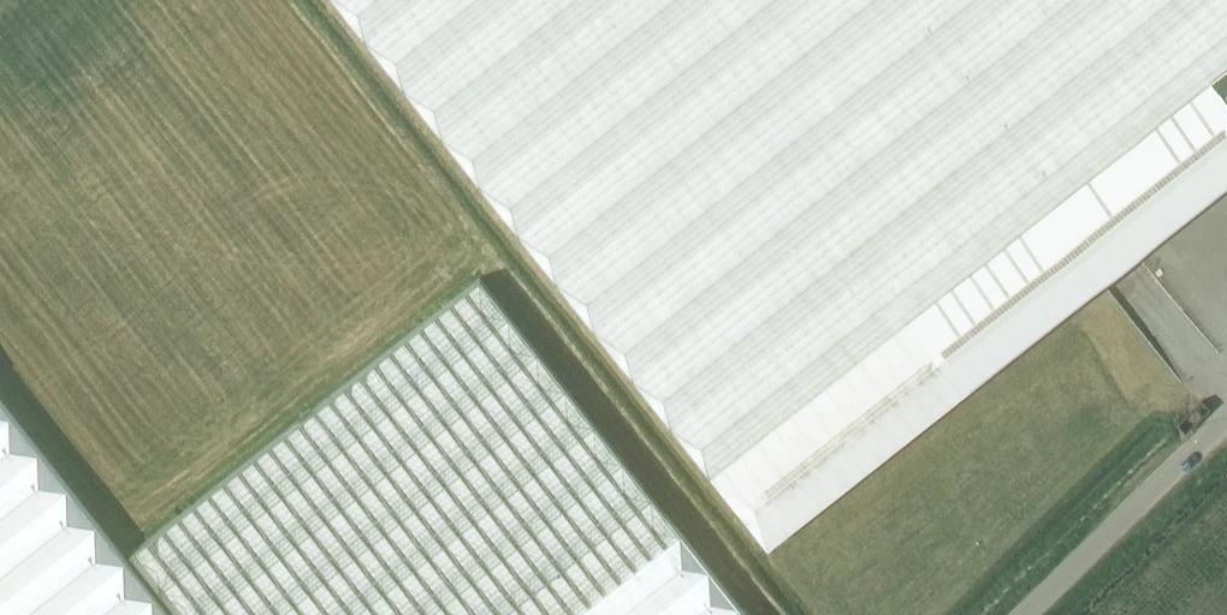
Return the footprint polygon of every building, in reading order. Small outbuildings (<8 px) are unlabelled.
[(708,473),(765,545),(1226,181),(1226,99),(1210,77),(1226,63),(1226,0),(333,0),(708,473)] [(1210,77),(1226,99),(1226,63),(1210,77)] [(479,278),(130,553),(178,614),(745,614),(479,278)] [(0,400),(0,614),(170,614),(0,400)]
